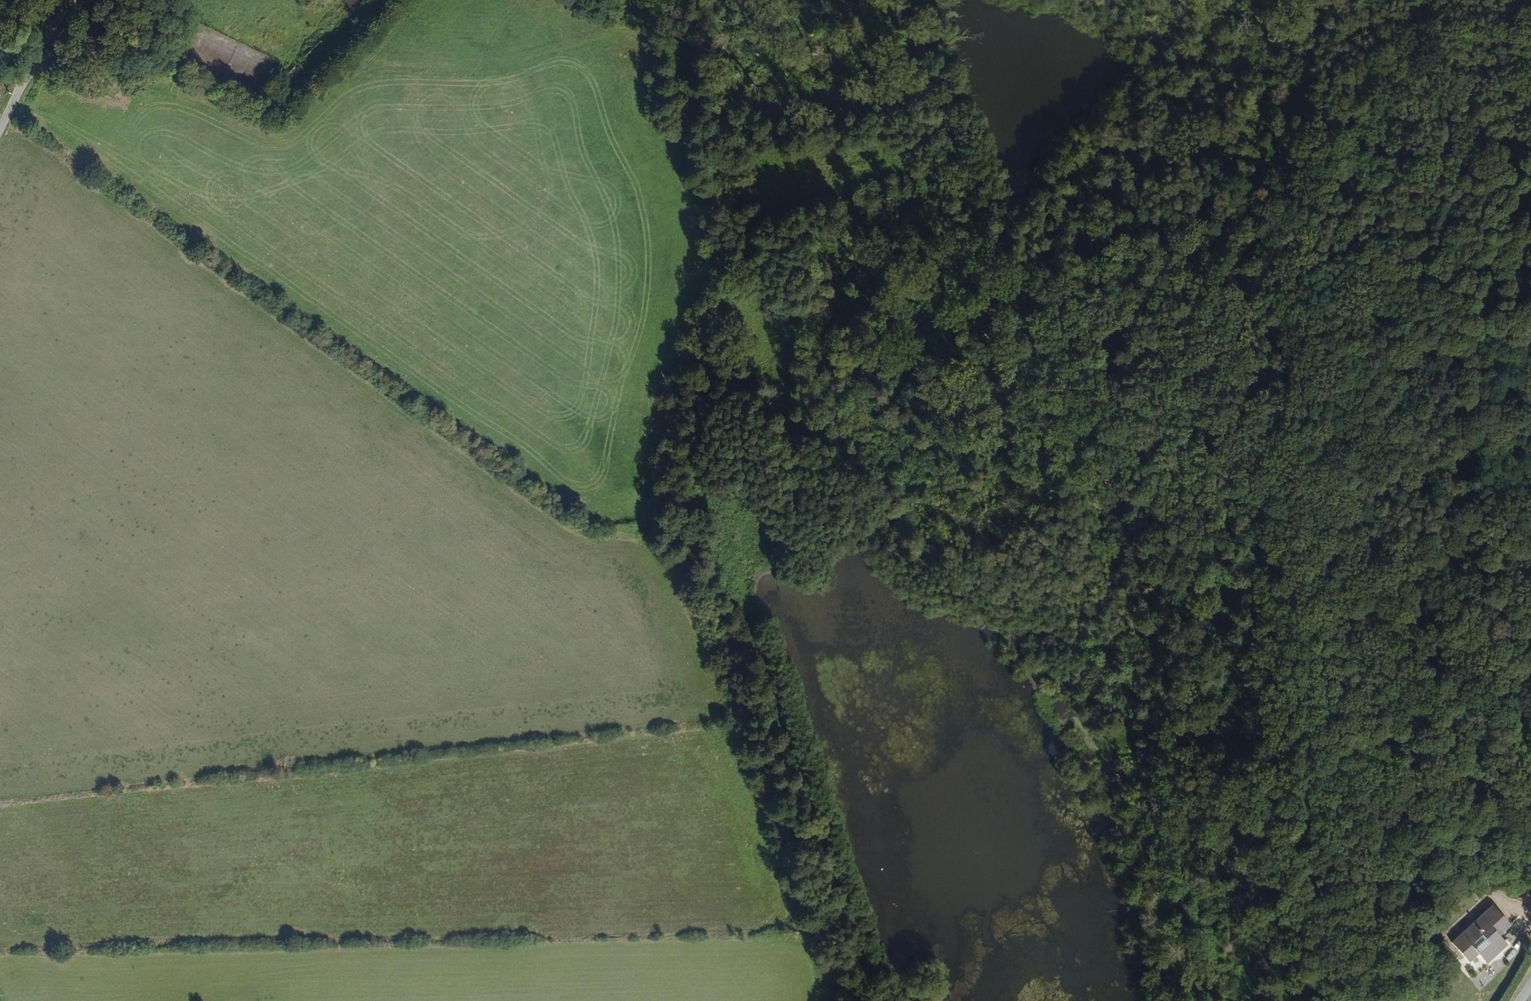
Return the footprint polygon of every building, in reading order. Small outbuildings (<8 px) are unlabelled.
[(1492,957),(1498,962),(1517,941),(1511,935),(1521,924),(1502,907),(1464,949),(1484,966),(1492,957)] [(1517,941),(1498,962),(1501,965),(1520,943),(1517,941)]
